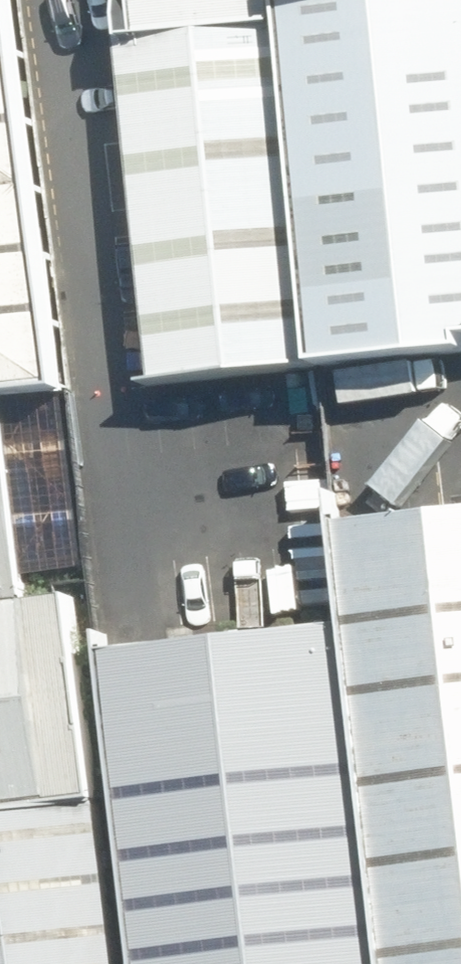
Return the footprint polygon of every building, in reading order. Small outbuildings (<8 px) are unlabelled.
[(300,357),(263,0),(125,0),(129,32),(109,34),(145,373),(300,357)] [(300,357),(447,341),(446,327),(460,326),(460,0),(263,0),(300,357)] [(43,384),(0,48),(0,389),(43,384)] [(16,575),(83,568),(63,382),(43,384),(0,389),(0,439),(16,575)] [(16,575),(0,439),(0,600),(19,598),(16,575)] [(373,963),(460,963),(460,506),(324,520),(335,621),(373,963)] [(0,600),(0,809),(88,799),(62,595),(19,598),(0,600)] [(335,621),(91,646),(126,963),(373,963),(335,621)] [(88,799),(0,809),(0,963),(106,963),(88,799)]
